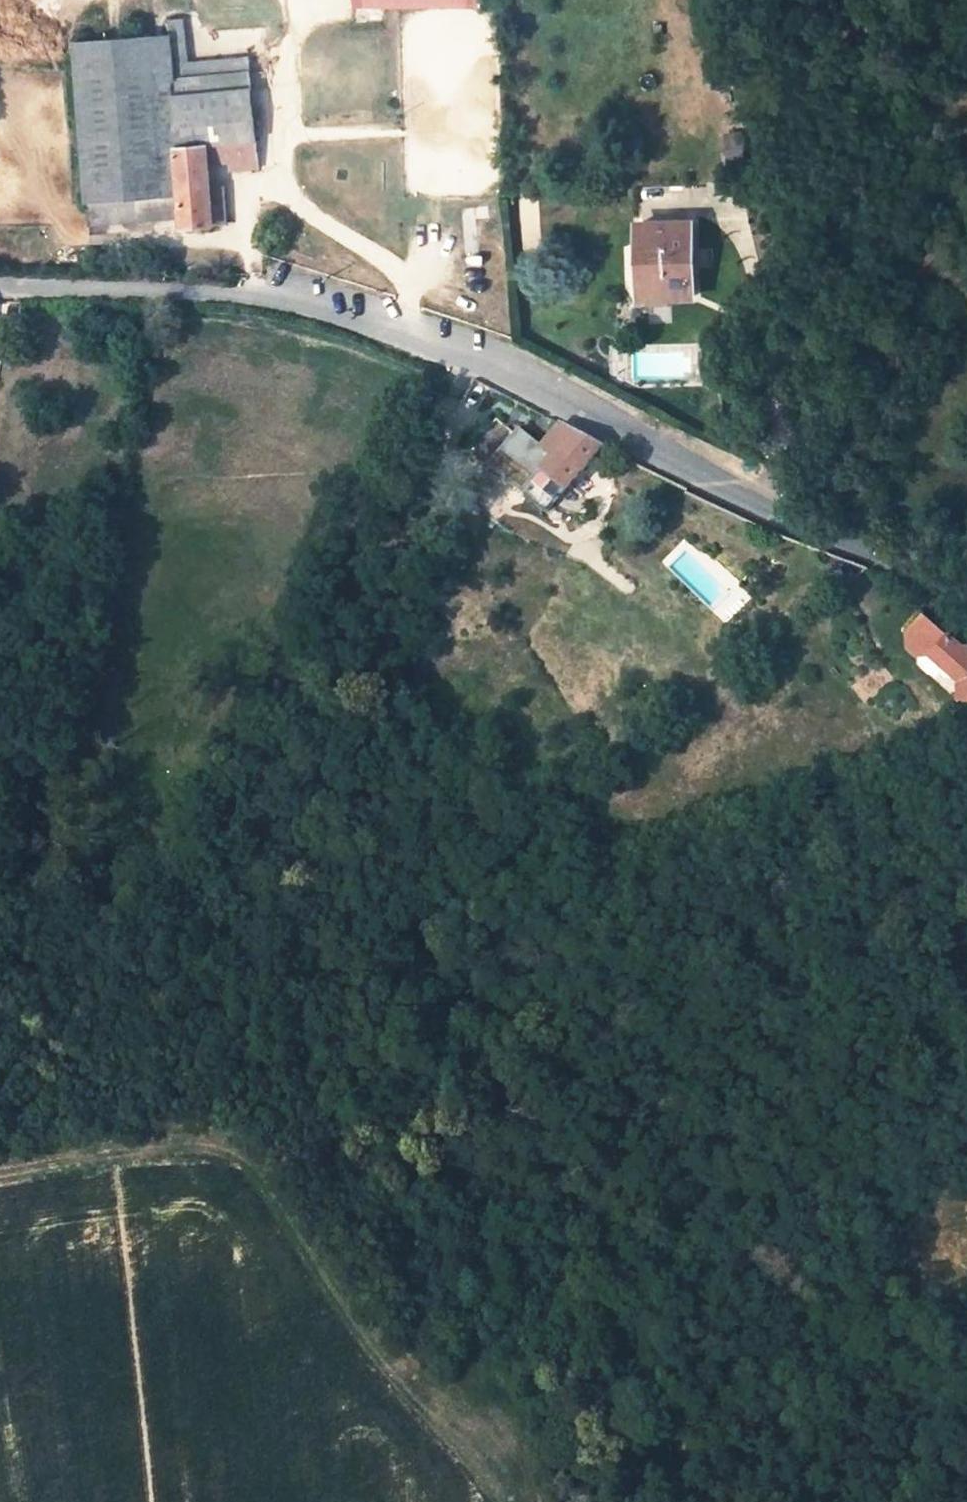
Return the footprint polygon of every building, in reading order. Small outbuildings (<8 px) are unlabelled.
[(183,18),(168,19),(170,36),(185,35),(183,18)] [(170,36),(75,43),(88,202),(176,195),(178,217),(179,227),(214,224),(210,185),(208,163),(231,161),(232,171),(259,168),(249,59),(188,63),(185,35),(170,36)] [(214,224),(227,224),(224,184),(210,185),(214,224)] [(88,202),(90,223),(178,217),(176,195),(88,202)] [(692,222),(640,223),(640,247),(644,247),(645,276),(641,276),(642,298),(693,297),(692,222)] [(473,453),(491,467),(547,514),(603,448),(562,425),(545,447),(522,427),(518,433),(499,419),(473,453)] [(959,697),(966,697),(966,643),(964,643),(949,629),(946,632),(923,613),(907,631),(908,643),(918,654),(931,653),(941,662),(939,665),(938,672),(945,679),(955,678),(956,676),(958,678),(959,697)]
